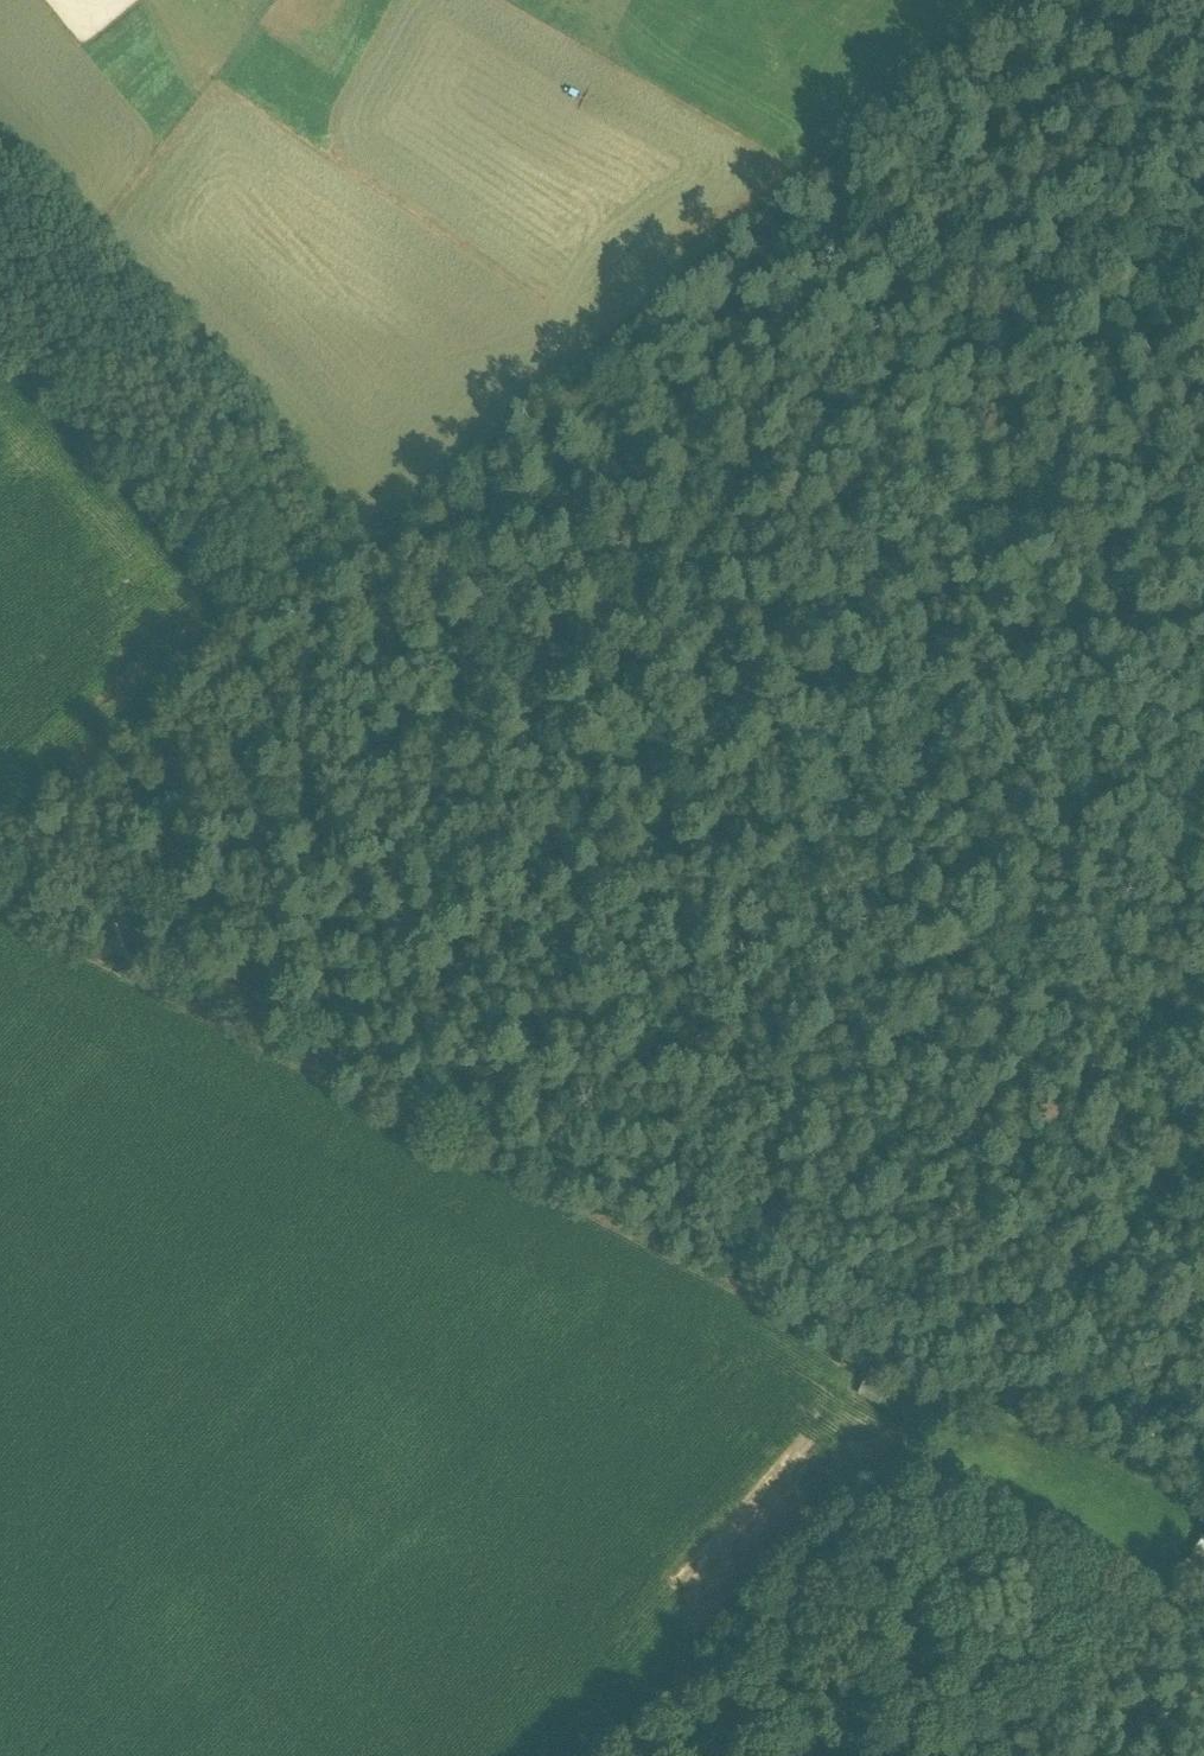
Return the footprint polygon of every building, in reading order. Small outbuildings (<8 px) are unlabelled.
[(1183,1565),(1203,1581),(1203,1538),(1183,1565)]
